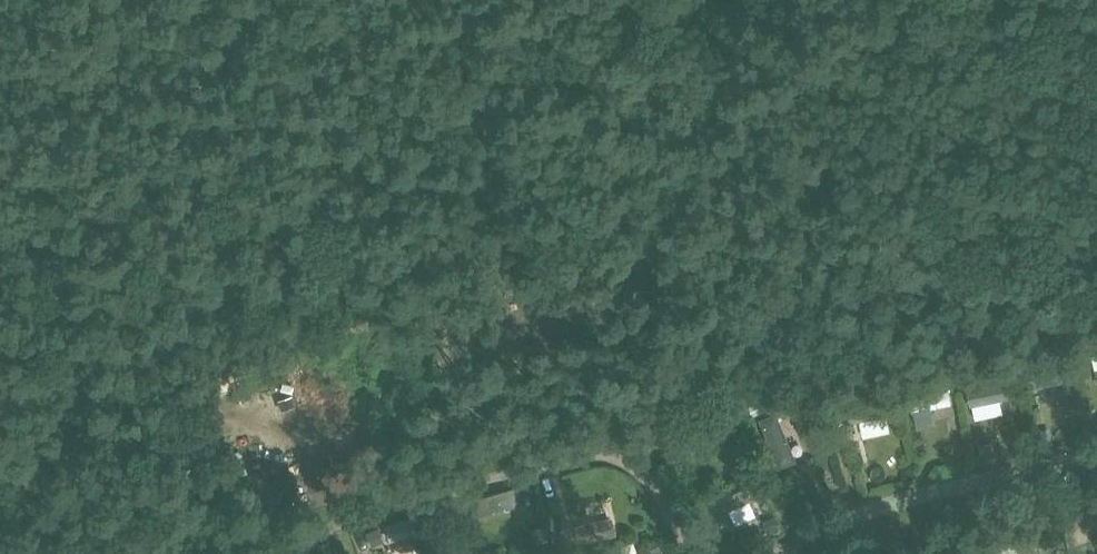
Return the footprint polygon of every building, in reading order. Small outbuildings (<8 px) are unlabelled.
[(1074,356),(1027,368),(1032,388),(1079,376),(1074,356)] [(1014,380),(968,389),(971,406),(973,406),(1000,400),(1018,396),(1014,380)] [(949,389),(910,398),(913,412),(915,412),(932,408),(952,403),(949,389)] [(887,400),(853,409),(856,422),(861,421),(887,415),(890,414),(887,400)] [(775,412),(758,419),(778,465),(795,458),(775,412)] [(516,486),(469,499),(474,516),(521,503),(516,486)] [(746,487),(696,509),(702,522),(708,520),(728,511),(749,501),(752,500),(746,487)] [(1069,510),(1073,525),(1080,523),(1096,519),(1096,503),(1069,510)] [(423,512),(381,523),(384,536),(426,525),(423,512)] [(615,516),(564,529),(569,548),(620,536),(615,516)]
